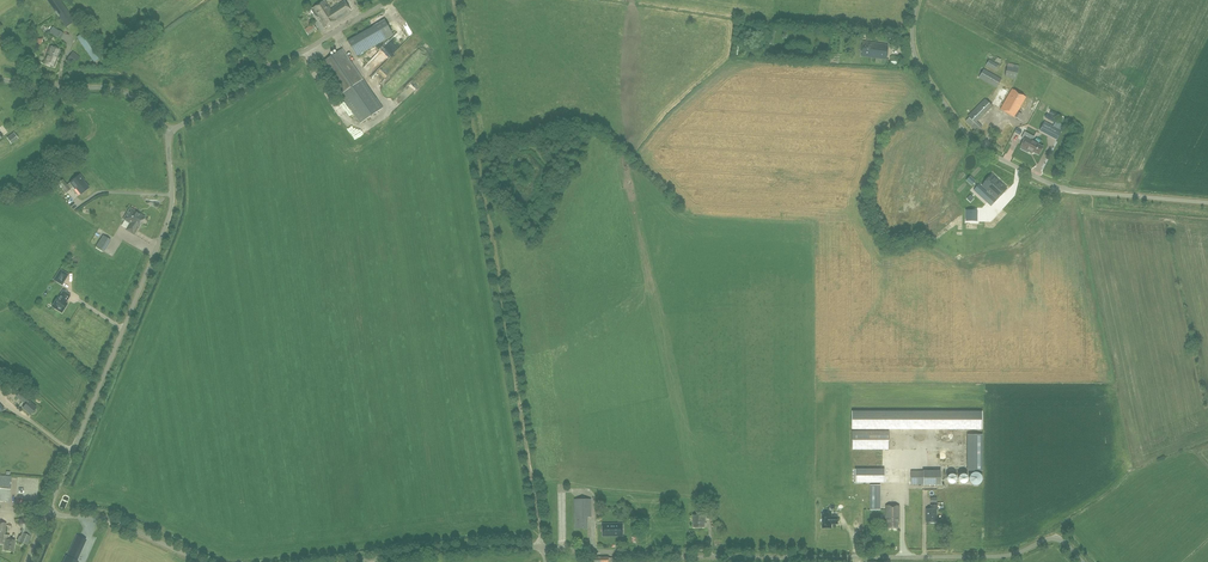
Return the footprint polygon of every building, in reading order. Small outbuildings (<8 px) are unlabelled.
[(351,11),(345,1),(331,10),(325,0),(324,0),(313,8),(315,11),(314,11),(314,13),(315,16),(317,16),(318,16),(319,17),(318,18),(325,28),(337,20),(351,11)] [(307,27),(312,24),(307,15),(302,18),(307,27)] [(393,35),(384,20),(348,41),(357,56),(393,35)] [(308,35),(317,29),(313,24),(305,29),(308,35)] [(49,32),(60,40),(64,34),(52,27),(49,32)] [(398,32),(393,37),(402,45),(406,40),(398,32)] [(886,59),(888,45),(863,41),(861,56),(886,59)] [(54,66),(61,52),(50,46),(42,61),(54,66)] [(383,108),(365,82),(343,49),(320,64),(343,97),(360,124),(383,108)] [(73,66),(80,57),(72,51),(65,60),(73,66)] [(995,70),(998,65),(990,60),(986,65),(995,70)] [(1016,79),(1018,68),(1007,66),(1005,76),(1016,79)] [(997,87),(1002,79),(984,69),(979,78),(997,87)] [(1019,120),(1022,114),(1018,112),(1026,97),(1012,89),(1001,109),(1014,117),(1015,117),(1019,120)] [(977,122),(992,106),(985,99),(968,116),(969,118),(966,121),(977,132),(982,127),(977,122)] [(1057,140),(1061,131),(1044,122),(1040,131),(1057,140)] [(18,139),(14,132),(7,137),(11,144),(18,139)] [(1024,140),(1021,147),(1022,147),(1021,149),(1028,153),(1029,151),(1030,152),(1030,151),(1039,155),(1043,147),(1035,143),(1035,142),(1032,140),(1034,137),(1025,132),(1022,138),(1024,140)] [(70,182),(67,185),(63,180),(59,183),(67,192),(71,189),(69,188),(72,185),(75,189),(76,188),(81,194),(89,188),(84,181),(83,181),(82,180),(83,178),(80,174),(70,182)] [(991,206),(1007,189),(992,175),(982,186),(987,191),(986,192),(979,185),(974,190),(991,206)] [(972,185),(975,181),(970,176),(966,180),(972,185)] [(1021,193),(1009,213),(1020,220),(1034,196),(1031,194),(1029,198),(1021,193)] [(130,223),(126,230),(134,234),(138,228),(145,217),(135,211),(134,209),(131,207),(129,208),(127,211),(128,213),(124,219),(130,223)] [(977,210),(974,210),(966,210),(966,221),(977,221),(977,210)] [(104,252),(111,240),(102,235),(95,247),(104,252)] [(62,285),(69,274),(60,269),(53,280),(62,285)] [(57,298),(55,302),(52,306),(62,313),(67,304),(65,303),(70,295),(63,291),(59,298),(57,298)] [(1013,320),(1012,308),(1005,309),(1005,321),(1013,320)] [(7,393),(15,405),(19,402),(15,396),(17,394),(14,389),(7,393)] [(36,409),(35,408),(36,407),(29,401),(29,400),(25,397),(23,400),(27,403),(23,407),(30,414),(31,413),(33,414),(34,413),(36,412),(36,411),(36,409)] [(852,429),(924,429),(982,429),(982,411),(912,411),(852,411),(852,429)] [(967,430),(968,466),(982,466),(982,430),(967,430)] [(852,431),(852,436),(852,450),(889,450),(889,431),(852,431)] [(885,469),(855,469),(856,483),(885,483),(885,469)] [(911,484),(924,484),(924,470),(911,470),(911,484)] [(972,473),(971,474),(970,475),(970,476),(970,477),(969,478),(969,479),(969,480),(970,481),(970,482),(970,483),(971,483),(972,484),(973,485),(974,485),(975,485),(976,485),(977,485),(978,485),(979,484),(980,484),(980,483),(981,483),(981,482),(982,481),(982,480),(982,479),(982,478),(982,477),(982,476),(981,475),(980,474),(979,473),(978,473),(977,472),(976,472),(975,472),(974,472),(974,473),(973,473),(972,473)] [(949,475),(948,476),(948,477),(947,477),(947,478),(947,479),(947,480),(948,480),(948,481),(949,482),(950,483),(951,483),(952,483),(953,483),(954,483),(955,482),(956,482),(956,481),(956,480),(957,480),(957,479),(957,478),(957,477),(956,477),(956,476),(956,475),(955,475),(954,474),(953,474),(952,474),(951,474),(950,474),(949,475)] [(961,474),(961,475),(960,475),(959,476),(959,478),(959,479),(959,480),(959,481),(960,482),(961,483),(962,483),(963,483),(963,484),(964,483),(966,483),(966,482),(967,482),(967,481),(968,480),(968,479),(968,478),(968,477),(967,476),(967,475),(966,474),(965,474),(964,474),(963,474),(962,474),(961,474)] [(12,477),(0,476),(0,501),(10,502),(12,477)] [(27,483),(27,488),(28,488),(28,495),(32,495),(32,493),(37,493),(37,487),(36,487),(36,483),(27,483)] [(588,516),(592,516),(591,499),(574,499),(575,529),(588,529),(588,516)] [(879,503),(869,503),(869,528),(879,528),(879,503)] [(937,509),(937,505),(931,505),(931,509),(926,509),(926,522),(936,522),(937,509)] [(899,522),(899,506),(886,506),(886,518),(887,518),(887,528),(898,528),(898,522),(899,522)] [(822,514),(822,528),(831,528),(831,523),(833,523),(833,524),(838,524),(838,516),(831,516),(831,514),(822,514)] [(704,521),(705,521),(705,515),(693,515),(694,527),(704,527),(704,521)] [(15,541),(9,540),(10,536),(5,535),(7,523),(0,522),(0,544),(4,544),(4,541),(6,541),(4,551),(13,552),(15,541)] [(623,524),(603,524),(603,536),(623,536),(623,524)] [(32,535),(25,532),(21,543),(27,546),(32,535)] [(76,561),(86,539),(77,535),(67,556),(66,556),(64,561),(76,561)]
